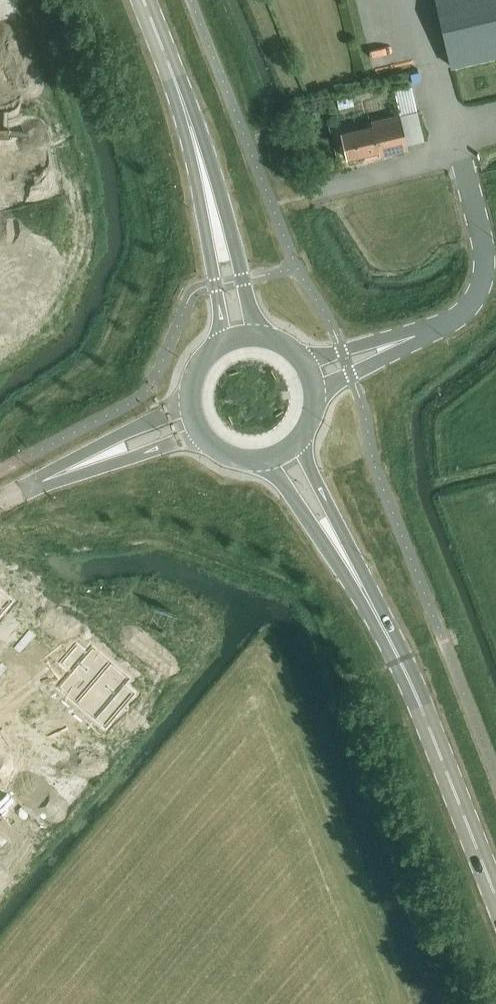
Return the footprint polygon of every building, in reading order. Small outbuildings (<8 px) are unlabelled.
[(452,67),(495,57),(495,0),(437,0),(452,67)] [(406,144),(424,140),(417,111),(399,115),(372,121),(373,126),(342,133),(348,159),(379,152),(380,156),(407,150),(406,144)] [(13,601),(7,596),(6,595),(0,590),(0,616),(13,601)] [(30,630),(22,639),(28,644),(36,635),(30,630)] [(22,639),(14,648),(20,653),(28,644),(22,639)] [(63,680),(57,687),(76,704),(111,663),(92,646),(87,652),(85,651),(76,644),(60,663),(69,671),(70,672),(63,680)] [(111,663),(76,704),(106,729),(135,694),(127,686),(125,685),(130,679),(111,663)]
